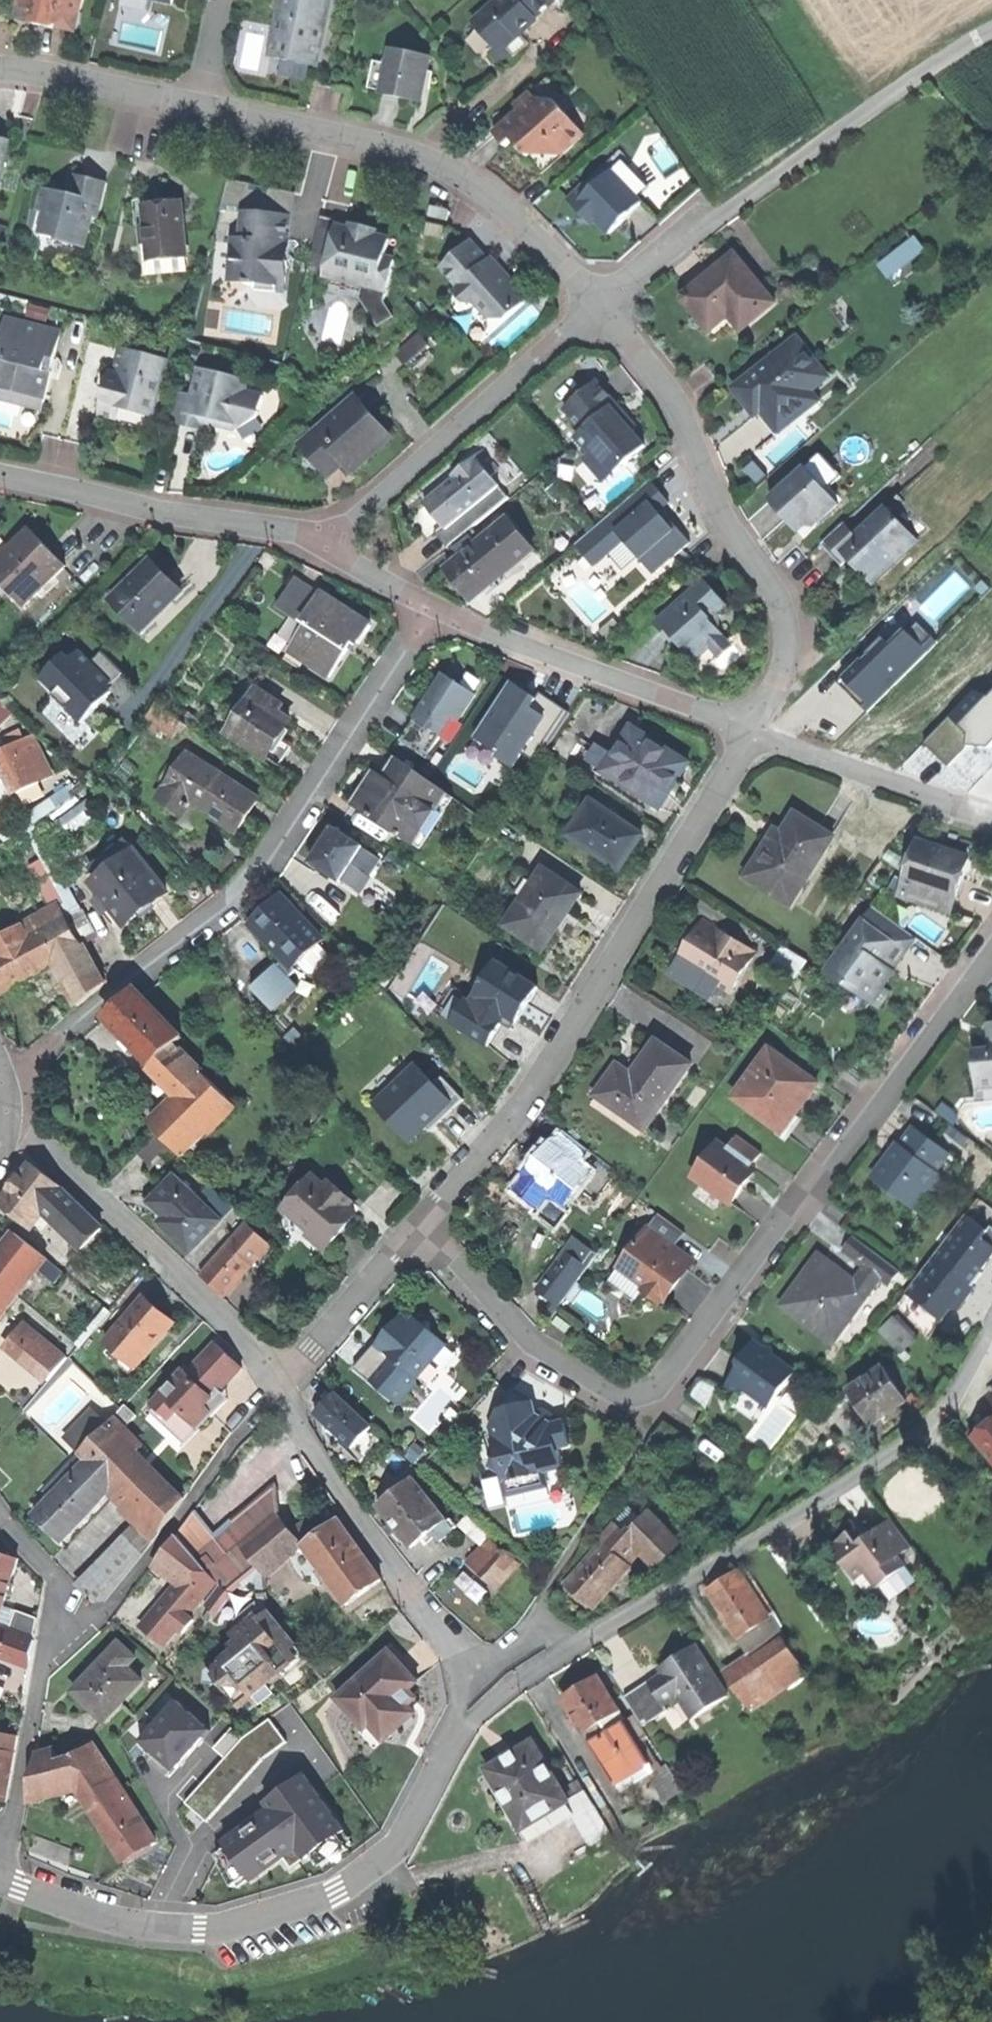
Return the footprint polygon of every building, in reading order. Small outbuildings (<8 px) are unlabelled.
[(20,20),(35,23),(39,3),(23,0),(20,20)] [(61,28),(65,9),(85,13),(87,0),(23,0),(39,3),(35,23),(48,25),(61,28)] [(274,56),(296,60),(321,65),(334,0),(285,0),(274,56)] [(477,20),(488,34),(498,46),(492,51),(501,62),(514,50),(508,42),(557,0),(500,0),(477,20)] [(61,28),(81,32),(85,13),(65,9),(61,28)] [(403,97),(425,102),(434,57),(395,50),(392,64),(387,91),(386,94),(403,97)] [(371,88),(387,91),(392,64),(376,61),(371,88)] [(519,106),(523,110),(525,113),(542,99),(536,92),(519,106)] [(523,110),(498,132),(510,145),(518,139),(526,148),(534,158),(552,142),(564,156),(590,135),(561,100),(550,109),(542,99),(525,113),(523,110)] [(2,189),(11,147),(1,145),(3,137),(0,137),(0,189),(2,189)] [(13,140),(3,137),(1,145),(11,147),(13,140)] [(546,172),(564,156),(552,142),(534,158),(546,172)] [(590,182),(572,199),(589,217),(594,212),(601,220),(613,233),(646,203),(616,171),(597,189),(590,182)] [(94,178),(79,175),(75,193),(46,186),(40,210),(49,212),(44,233),(64,237),(63,241),(87,247),(95,216),(101,218),(109,182),(94,178)] [(191,272),(190,257),(153,260),(152,244),(146,244),(144,226),(149,226),(147,203),(147,197),(138,198),(144,276),(191,272)] [(164,202),(147,203),(149,226),(144,226),(146,244),(152,244),(153,260),(190,257),(185,200),(164,202)] [(433,217),(452,220),(453,210),(434,207),(433,217)] [(273,214),(247,212),(245,239),(236,239),(233,280),(251,281),(251,285),(260,286),(260,281),(265,278),(289,280),(290,262),(283,254),(284,244),(291,244),(293,215),(273,214)] [(596,225),(601,220),(594,212),(589,217),(592,220),(596,225)] [(348,221),(324,216),(311,269),(328,274),(392,289),(399,259),(388,256),(393,238),(366,231),(346,227),(348,221)] [(893,277),(931,247),(919,232),(881,261),(893,277)] [(474,240),(444,266),(462,286),(461,295),(467,302),(477,301),(491,318),(502,309),(510,318),(530,301),(516,285),(519,282),(506,266),(498,268),(492,260),(474,240)] [(732,316),(743,331),(778,303),(738,254),(692,291),(685,293),(684,300),(689,306),(690,305),(700,317),(712,332),(732,316)] [(496,256),(492,260),(498,268),(506,266),(501,262),(496,256)] [(389,301),(392,289),(328,274),(326,282),(369,294),(377,322),(393,319),(389,301)] [(289,292),(289,280),(265,278),(260,281),(260,286),(260,290),(289,292)] [(28,406),(29,401),(47,406),(66,332),(10,318),(0,357),(0,399),(14,402),(28,406)] [(764,410),(782,432),(809,410),(796,393),(810,388),(827,374),(799,338),(759,370),(761,373),(754,378),(752,376),(737,388),(750,405),(758,415),(764,410)] [(111,381),(101,416),(119,421),(123,407),(135,410),(156,416),(171,360),(125,348),(119,371),(127,373),(124,384),(111,381)] [(178,392),(172,423),(206,429),(209,412),(218,414),(224,426),(231,427),(240,429),(262,416),(266,394),(248,391),(250,378),(199,368),(194,396),(178,392)] [(599,380),(567,408),(586,431),(579,437),(594,455),(599,461),(603,457),(617,472),(648,445),(636,431),(615,408),(620,404),(599,380)] [(821,401),(810,388),(796,393),(809,410),(821,401)] [(319,459),(331,473),(347,460),(355,469),(393,438),(361,399),(307,444),(319,459)] [(46,410),(47,406),(29,401),(28,406),(46,410)] [(629,415),(620,404),(615,408),(636,431),(640,428),(629,415)] [(446,525),(449,528),(502,485),(495,476),(502,471),(486,451),(458,474),(460,477),(429,502),(439,516),(443,513),(446,517),(450,522),(446,525)] [(823,454),(808,468),(827,490),(842,476),(823,454)] [(606,482),(617,472),(603,457),(599,461),(594,455),(587,460),(606,482)] [(510,464),(502,471),(495,476),(502,485),(512,497),(527,485),(510,464)] [(808,468),(772,500),(784,514),(800,531),(812,521),(820,521),(840,504),(827,490),(808,468)] [(674,524),(671,526),(657,510),(667,501),(649,480),(574,545),(592,566),(622,540),(637,556),(652,573),(689,540),(674,524)] [(512,497),(502,485),(449,528),(446,525),(438,531),(451,546),(512,497)] [(897,494),(885,506),(913,536),(886,563),(890,567),(930,528),(897,494)] [(840,521),(818,541),(841,565),(848,558),(859,570),(872,583),(890,567),(886,563),(913,536),(885,506),(854,535),(840,521)] [(461,582),(474,597),(535,547),(511,517),(503,523),(515,537),(492,556),(480,542),(449,567),(461,582)] [(503,523),(480,542),(492,556),(515,537),(503,523)] [(558,538),(567,549),(581,537),(573,526),(558,538)] [(26,605),(66,565),(50,548),(31,530),(11,550),(0,561),(0,578),(26,605)] [(11,550),(0,538),(0,561),(11,550)] [(166,572),(153,559),(118,593),(132,607),(127,612),(145,629),(175,599),(171,594),(179,585),(166,572)] [(281,603),(305,618),(321,593),(297,577),(281,603)] [(708,581),(659,622),(677,644),(681,641),(689,651),(705,638),(712,645),(718,646),(727,638),(716,625),(715,615),(728,605),(718,593),(708,581)] [(184,590),(179,585),(171,594),(175,599),(184,590)] [(188,595),(184,590),(175,599),(180,603),(188,595)] [(310,621),(291,650),(332,676),(345,656),(355,639),(362,643),(374,623),(323,590),(321,593),(305,618),(310,621)] [(113,598),(127,612),(132,607),(118,593),(113,598)] [(914,596),(836,673),(876,713),(953,636),(914,596)] [(149,634),(145,629),(127,612),(113,598),(108,603),(144,639),(149,634)] [(734,646),(727,638),(718,646),(712,645),(705,638),(689,651),(681,641),(677,644),(686,654),(712,664),(734,646)] [(80,722),(108,695),(102,689),(108,683),(77,651),(68,660),(64,656),(39,680),(80,722)] [(426,693),(412,716),(440,734),(451,717),(469,690),(440,671),(426,693)] [(925,743),(948,765),(977,735),(990,747),(991,745),(991,676),(990,674),(925,743)] [(531,770),(565,703),(510,675),(476,742),(531,770)] [(260,688),(231,732),(269,758),(282,738),(293,722),(275,710),(280,702),(260,688)] [(469,690),(451,717),(457,721),(475,693),(469,690)] [(676,784),(689,763),(632,726),(613,756),(603,771),(660,807),(676,784)] [(34,736),(22,742),(42,781),(54,775),(34,736)] [(295,747),(282,738),(269,758),(282,766),(289,756),(295,747)] [(1,753),(20,792),(42,781),(22,742),(1,753)] [(589,761),(603,771),(613,756),(598,747),(589,761)] [(190,754),(161,800),(186,815),(195,800),(204,805),(202,807),(240,831),(251,815),(261,799),(190,754)] [(448,793),(396,759),(384,777),(375,771),(366,785),(353,804),(414,844),(448,793)] [(56,798),(63,806),(79,794),(73,785),(56,798)] [(455,797),(448,793),(414,844),(421,848),(455,797)] [(569,835),(621,869),(632,852),(643,835),(592,801),(569,835)] [(776,844),(770,840),(765,849),(759,859),(758,860),(764,864),(753,882),(754,882),(784,901),(785,901),(795,884),(802,888),(802,887),(833,838),(795,814),(782,834),(776,844)] [(313,862),(341,880),(363,847),(335,828),(325,844),(313,862)] [(18,837),(57,910),(63,906),(69,903),(30,831),(18,837)] [(776,831),(770,840),(776,844),(782,834),(776,831)] [(118,848),(126,859),(138,851),(129,840),(118,848)] [(906,883),(956,899),(960,886),(963,877),(960,876),(966,858),(919,842),(906,883)] [(115,908),(127,923),(147,908),(169,892),(138,851),(126,859),(96,882),(106,895),(102,897),(112,910),(115,908)] [(752,885),(754,882),(753,882),(764,864),(758,860),(759,859),(755,856),(740,878),(752,885)] [(969,859),(966,858),(960,876),(963,877),(969,859)] [(521,892),(525,895),(545,867),(565,880),(568,876),(543,860),(521,892)] [(506,925),(543,949),(557,928),(568,912),(582,892),(565,880),(545,867),(525,895),(506,925)] [(807,890),(802,887),(802,888),(795,884),(785,901),(784,901),(781,905),(793,912),(807,890)] [(268,911),(254,924),(282,953),(310,925),(283,897),(268,911)] [(25,927),(30,939),(48,929),(69,918),(63,906),(57,910),(25,927)] [(845,985),(877,1008),(889,991),(882,986),(893,970),(892,969),(887,966),(892,959),(897,962),(915,937),(873,907),(831,966),(850,979),(845,985)] [(573,915),(568,912),(557,928),(561,931),(567,923),(573,915)] [(69,918),(48,929),(64,959),(86,948),(69,918)] [(324,940),(310,925),(282,953),(286,958),(295,967),(324,940)] [(15,947),(30,939),(25,927),(9,935),(15,947)] [(687,946),(677,962),(689,969),(694,962),(706,970),(702,977),(729,994),(755,953),(714,928),(708,937),(697,930),(687,946)] [(48,929),(30,939),(47,969),(58,963),(64,959),(48,929)] [(15,947),(9,935),(0,940),(0,955),(15,947)] [(26,980),(47,969),(30,939),(15,947),(0,955),(0,994),(26,980)] [(90,946),(86,948),(64,959),(58,963),(79,1002),(111,985),(107,978),(90,946)] [(894,966),(897,962),(892,959),(887,966),(892,969),(894,966)] [(471,1001),(498,1019),(503,1012),(515,1021),(525,1006),(537,987),(497,961),(471,1001)] [(297,986),(274,963),(249,987),(272,1011),(297,986)] [(827,972),(845,985),(850,979),(831,966),(827,972)] [(123,1003),(107,1018),(153,1065),(176,1042),(183,1036),(137,989),(123,1003)] [(501,1021),(498,1019),(471,1001),(465,998),(446,1028),(482,1051),(501,1021)] [(612,1073),(596,1096),(645,1130),(691,1065),(656,1040),(632,1074),(626,1082),(612,1073)] [(206,1073),(176,1042),(153,1065),(183,1095),(206,1073)] [(770,1048),(733,1097),(780,1131),(792,1114),(794,1116),(802,1105),(818,1084),(770,1048)] [(975,1053),(978,1087),(991,1086),(991,1052),(975,1053)] [(376,1100),(416,1143),(465,1097),(425,1055),(376,1100)] [(614,1069),(612,1073),(626,1082),(632,1074),(618,1065),(614,1069)] [(213,1080),(206,1073),(183,1095),(152,1125),(182,1155),(235,1103),(234,1102),(213,1080)] [(782,1133),(794,1116),(792,1114),(780,1131),(782,1133)] [(874,1179),(910,1206),(949,1154),(913,1127),(899,1146),(905,1151),(895,1164),(889,1159),(874,1179)] [(562,1130),(551,1143),(577,1164),(588,1150),(562,1130)] [(737,1135),(726,1150),(751,1168),(762,1153),(737,1135)] [(516,1191),(538,1208),(549,1193),(565,1205),(590,1174),(577,1164),(551,1143),(550,1142),(535,1160),(525,1173),(529,1175),(516,1191)] [(694,1177),(731,1204),(744,1187),(739,1184),(751,1168),(726,1150),(718,1144),(694,1177)] [(893,1154),(889,1159),(895,1164),(905,1151),(899,1146),(893,1154)] [(12,1190),(2,1203),(33,1227),(44,1212),(63,1187),(32,1164),(22,1176),(12,1190)] [(755,1171),(751,1168),(739,1184),(744,1187),(749,1180),(755,1171)] [(6,1185),(12,1190),(22,1176),(16,1172),(11,1178),(6,1185)] [(173,1233),(191,1251),(222,1219),(206,1204),(176,1175),(151,1200),(170,1219),(178,1227),(173,1233)] [(312,1176),(284,1209),(310,1231),(313,1227),(331,1243),(356,1214),(347,1206),(341,1201),(346,1196),(330,1182),(326,1188),(312,1176)] [(203,1190),(212,1198),(218,1191),(210,1183),(203,1190)] [(103,1226),(63,1187),(44,1212),(81,1249),(103,1226)] [(212,1198),(206,1204),(222,1219),(234,1207),(218,1191),(212,1198)] [(352,1201),(346,1196),(341,1201),(347,1206),(352,1201)] [(952,1322),(991,1265),(991,1223),(970,1207),(909,1293),(952,1322)] [(659,1213),(648,1229),(674,1248),(686,1232),(659,1213)] [(169,1229),(173,1233),(178,1227),(170,1219),(164,1225),(169,1229)] [(247,1223),(237,1234),(259,1253),(269,1242),(247,1223)] [(328,1246),(331,1243),(313,1227),(310,1231),(328,1246)] [(648,1229),(619,1267),(647,1288),(647,1294),(656,1300),(662,1299),(664,1300),(676,1284),(687,1269),(671,1258),(677,1250),(674,1248),(648,1229)] [(323,1251),(328,1246),(310,1231),(306,1236),(314,1243),(323,1251)] [(0,1252),(0,1260),(27,1281),(46,1257),(15,1233),(0,1252)] [(237,1234),(228,1245),(250,1264),(259,1253),(237,1234)] [(844,1251),(865,1267),(881,1279),(890,1285),(900,1271),(854,1237),(844,1251)] [(576,1242),(565,1258),(584,1272),(595,1256),(576,1242)] [(210,1281),(224,1293),(250,1264),(228,1245),(202,1274),(210,1281)] [(693,1262),(677,1250),(671,1258),(687,1269),(693,1262)] [(558,1307),(564,1299),(576,1282),(584,1272),(565,1258),(539,1293),(558,1307)] [(838,1337),(881,1279),(865,1267),(855,1281),(850,1276),(845,1283),(836,1276),(841,1270),(826,1259),(814,1261),(800,1280),(786,1299),(787,1311),(824,1339),(838,1337)] [(27,1281),(0,1260),(0,1316),(27,1281)] [(850,1276),(841,1270),(836,1276),(845,1283),(850,1276)] [(564,1299),(572,1304),(584,1288),(576,1282),(564,1299)] [(107,1339),(138,1366),(173,1326),(157,1312),(159,1309),(145,1296),(107,1339)] [(166,1315),(159,1309),(157,1312),(173,1326),(176,1323),(166,1315)] [(407,1310),(401,1316),(409,1323),(421,1323),(407,1310)] [(395,1361),(416,1378),(446,1344),(430,1330),(430,1323),(421,1323),(409,1323),(401,1316),(391,1329),(377,1344),(388,1354),(395,1361)] [(552,1324),(565,1333),(570,1326),(557,1316),(552,1324)] [(879,1329),(898,1350),(912,1337),(893,1316),(879,1329)] [(25,1322),(7,1344),(49,1379),(67,1357),(25,1322)] [(184,1368),(151,1401),(169,1419),(179,1409),(196,1426),(209,1413),(203,1407),(212,1398),(214,1400),(223,1392),(221,1390),(242,1368),(228,1354),(216,1342),(187,1371),(184,1368)] [(795,1374),(754,1343),(747,1352),(739,1362),(742,1365),(725,1387),(739,1398),(746,1389),(769,1407),(795,1374)] [(445,1345),(443,1361),(458,1364),(461,1348),(445,1345)] [(388,1354),(384,1359),(391,1365),(395,1361),(388,1354)] [(367,1378),(375,1385),(391,1365),(384,1359),(367,1378)] [(416,1384),(416,1378),(395,1361),(391,1365),(375,1385),(398,1405),(416,1384)] [(847,1388),(870,1424),(886,1413),(898,1405),(905,1400),(882,1365),(847,1388)] [(309,1386),(331,1404),(336,1400),(340,1395),(317,1377),(309,1386)] [(501,1475),(503,1479),(521,1474),(525,1492),(548,1486),(544,1472),(561,1467),(556,1448),(569,1445),(564,1422),(552,1425),(550,1419),(541,1413),(536,1415),(532,1402),(511,1391),(490,1427),(497,1456),(490,1466),(501,1475)] [(136,1416),(143,1409),(134,1399),(126,1406),(135,1414),(136,1416)] [(332,1429),(345,1444),(362,1430),(336,1400),(331,1404),(319,1414),(332,1429)] [(198,1428),(196,1426),(179,1409),(169,1419),(151,1401),(143,1409),(181,1446),(198,1428)] [(902,1411),(898,1405),(886,1413),(889,1419),(895,1415),(902,1411)] [(118,1431),(135,1414),(126,1406),(110,1423),(118,1431)] [(65,1437),(80,1452),(110,1423),(95,1408),(65,1437)] [(544,1410),(541,1413),(550,1419),(552,1415),(548,1412),(544,1410)] [(971,1435),(991,1462),(991,1418),(971,1435)] [(138,1451),(118,1431),(110,1423),(80,1452),(44,1489),(54,1499),(38,1515),(50,1527),(61,1538),(113,1486),(143,1456),(138,1451)] [(153,1436),(138,1451),(143,1456),(157,1469),(165,1478),(180,1463),(153,1436)] [(157,1469),(143,1456),(113,1486),(127,1499),(145,1481),(157,1469)] [(197,1480),(180,1463),(165,1478),(184,1498),(197,1480)] [(165,1478),(157,1469),(145,1481),(160,1495),(142,1513),(155,1527),(159,1532),(184,1498),(165,1478)] [(507,1497),(525,1492),(521,1474),(503,1479),(507,1497)] [(413,1477),(378,1504),(393,1523),(397,1529),(411,1547),(433,1530),(446,1520),(413,1477)] [(160,1495),(145,1481),(127,1499),(124,1502),(139,1516),(142,1513),(160,1495)] [(274,1489),(194,1555),(198,1560),(207,1571),(240,1544),(278,1512),(291,1528),(292,1527),(285,1487),(274,1489)] [(240,1544),(253,1560),(291,1528),(278,1512),(240,1544)] [(647,1512),(626,1534),(624,1536),(637,1548),(657,1566),(680,1542),(647,1512)] [(303,1543),(346,1603),(381,1578),(354,1541),(338,1518),(314,1535),(303,1543)] [(844,1534),(828,1546),(853,1579),(867,1569),(878,1585),(904,1566),(897,1555),(910,1546),(889,1519),(864,1538),(855,1526),(844,1534)] [(292,1527),(291,1528),(303,1543),(314,1535),(303,1520),(292,1527)] [(454,1529),(446,1520),(433,1530),(440,1540),(454,1529)] [(393,1532),(397,1529),(393,1523),(388,1526),(390,1529),(393,1532)] [(601,1540),(604,1543),(625,1561),(637,1548),(624,1536),(626,1534),(615,1524),(601,1540)] [(155,1538),(159,1532),(155,1527),(150,1533),(155,1538)] [(265,1575),(303,1543),(291,1528),(253,1560),(265,1575)] [(155,1561),(180,1580),(198,1560),(194,1555),(176,1534),(155,1561)] [(91,1571),(113,1589),(144,1551),(126,1536),(91,1571)] [(483,1574),(497,1587),(518,1563),(490,1538),(469,1561),(483,1574)] [(566,1584),(591,1607),(612,1584),(629,1565),(625,1561),(604,1543),(566,1584)] [(0,1553),(0,1604),(3,1605),(18,1558),(6,1554),(0,1553)] [(180,1580),(175,1586),(197,1602),(209,1588),(207,1586),(214,1578),(207,1571),(198,1560),(180,1580)] [(710,1589),(741,1636),(769,1618),(738,1571),(723,1580),(710,1589)] [(219,1583),(214,1578),(207,1586),(209,1588),(212,1591),(219,1583)] [(161,1602),(140,1626),(163,1644),(177,1627),(190,1610),(197,1602),(175,1586),(161,1602)] [(196,1615),(190,1610),(177,1627),(182,1632),(196,1615)] [(229,1694),(242,1711),(270,1689),(268,1686),(295,1664),(287,1654),(297,1646),(268,1611),(259,1619),(255,1614),(245,1623),(235,1630),(233,1652),(221,1662),(208,1672),(207,1682),(224,1684),(230,1693),(229,1694)] [(741,1636),(755,1658),(783,1640),(769,1618),(741,1636)] [(14,1629),(33,1634),(36,1624),(17,1619),(14,1629)] [(0,1626),(0,1655),(28,1665),(30,1652),(32,1638),(0,1626)] [(728,1676),(750,1710),(805,1673),(783,1640),(755,1658),(728,1676)] [(120,1642),(112,1651),(127,1666),(136,1657),(120,1642)] [(660,1667),(667,1679),(677,1695),(691,1719),(727,1697),(695,1645),(678,1656),(660,1667)] [(389,1649),(336,1698),(365,1730),(370,1725),(384,1712),(399,1728),(408,1720),(416,1712),(409,1704),(402,1696),(410,1689),(418,1681),(389,1649)] [(74,1691),(104,1720),(142,1680),(127,1666),(112,1651),(93,1670),(74,1691)] [(309,1657),(276,1681),(291,1702),(324,1677),(309,1657)] [(579,1686),(563,1695),(575,1714),(579,1721),(585,1731),(603,1719),(619,1709),(597,1674),(579,1686)] [(667,1679),(653,1687),(663,1704),(677,1695),(667,1679)] [(625,1695),(643,1725),(667,1710),(663,1704),(653,1687),(649,1680),(625,1695)] [(417,1697),(410,1689),(402,1696),(409,1704),(417,1697)] [(210,1726),(174,1694),(133,1739),(169,1771),(210,1726)] [(620,1709),(619,1709),(603,1719),(609,1729),(626,1718),(620,1709)] [(384,1741),(399,1728),(384,1712),(370,1725),(384,1741)] [(634,1713),(626,1718),(609,1729),(591,1740),(616,1780),(632,1770),(638,1779),(655,1769),(637,1741),(647,1734),(634,1713)] [(573,1724),(579,1721),(575,1714),(569,1718),(573,1724)] [(284,1740),(267,1718),(243,1736),(184,1801),(205,1820),(261,1758),(284,1740)] [(14,1751),(16,1736),(0,1733),(0,1749),(14,1751)] [(519,1759),(494,1775),(497,1780),(536,1839),(580,1810),(534,1740),(522,1748),(515,1753),(519,1759)] [(79,1788),(103,1824),(133,1805),(93,1742),(66,1758),(62,1761),(79,1788)] [(59,1747),(53,1748),(62,1761),(66,1758),(59,1747)] [(29,1793),(79,1788),(62,1761),(53,1748),(36,1753),(29,1793)] [(5,1799),(14,1751),(0,1749),(0,1798),(5,1799)] [(490,1769),(494,1775),(519,1759),(515,1753),(490,1769)] [(306,1774),(219,1835),(227,1847),(247,1875),(250,1879),(283,1856),(295,1848),(337,1818),(306,1774)] [(530,1842),(536,1839),(497,1780),(492,1784),(530,1842)] [(576,1796),(584,1807),(597,1799),(589,1787),(576,1796)] [(584,1807),(580,1810),(600,1841),(617,1830),(597,1799),(584,1807)] [(114,1842),(126,1860),(155,1842),(133,1805),(103,1824),(114,1842)] [(337,1818),(295,1848),(301,1857),(302,1858),(344,1829),(337,1818)] [(29,1850),(68,1864),(74,1848),(35,1834),(29,1850)] [(247,1875),(227,1847),(216,1854),(231,1887),(247,1875)] [(295,1848),(283,1856),(289,1865),(295,1861),(301,1857),(295,1848)]
